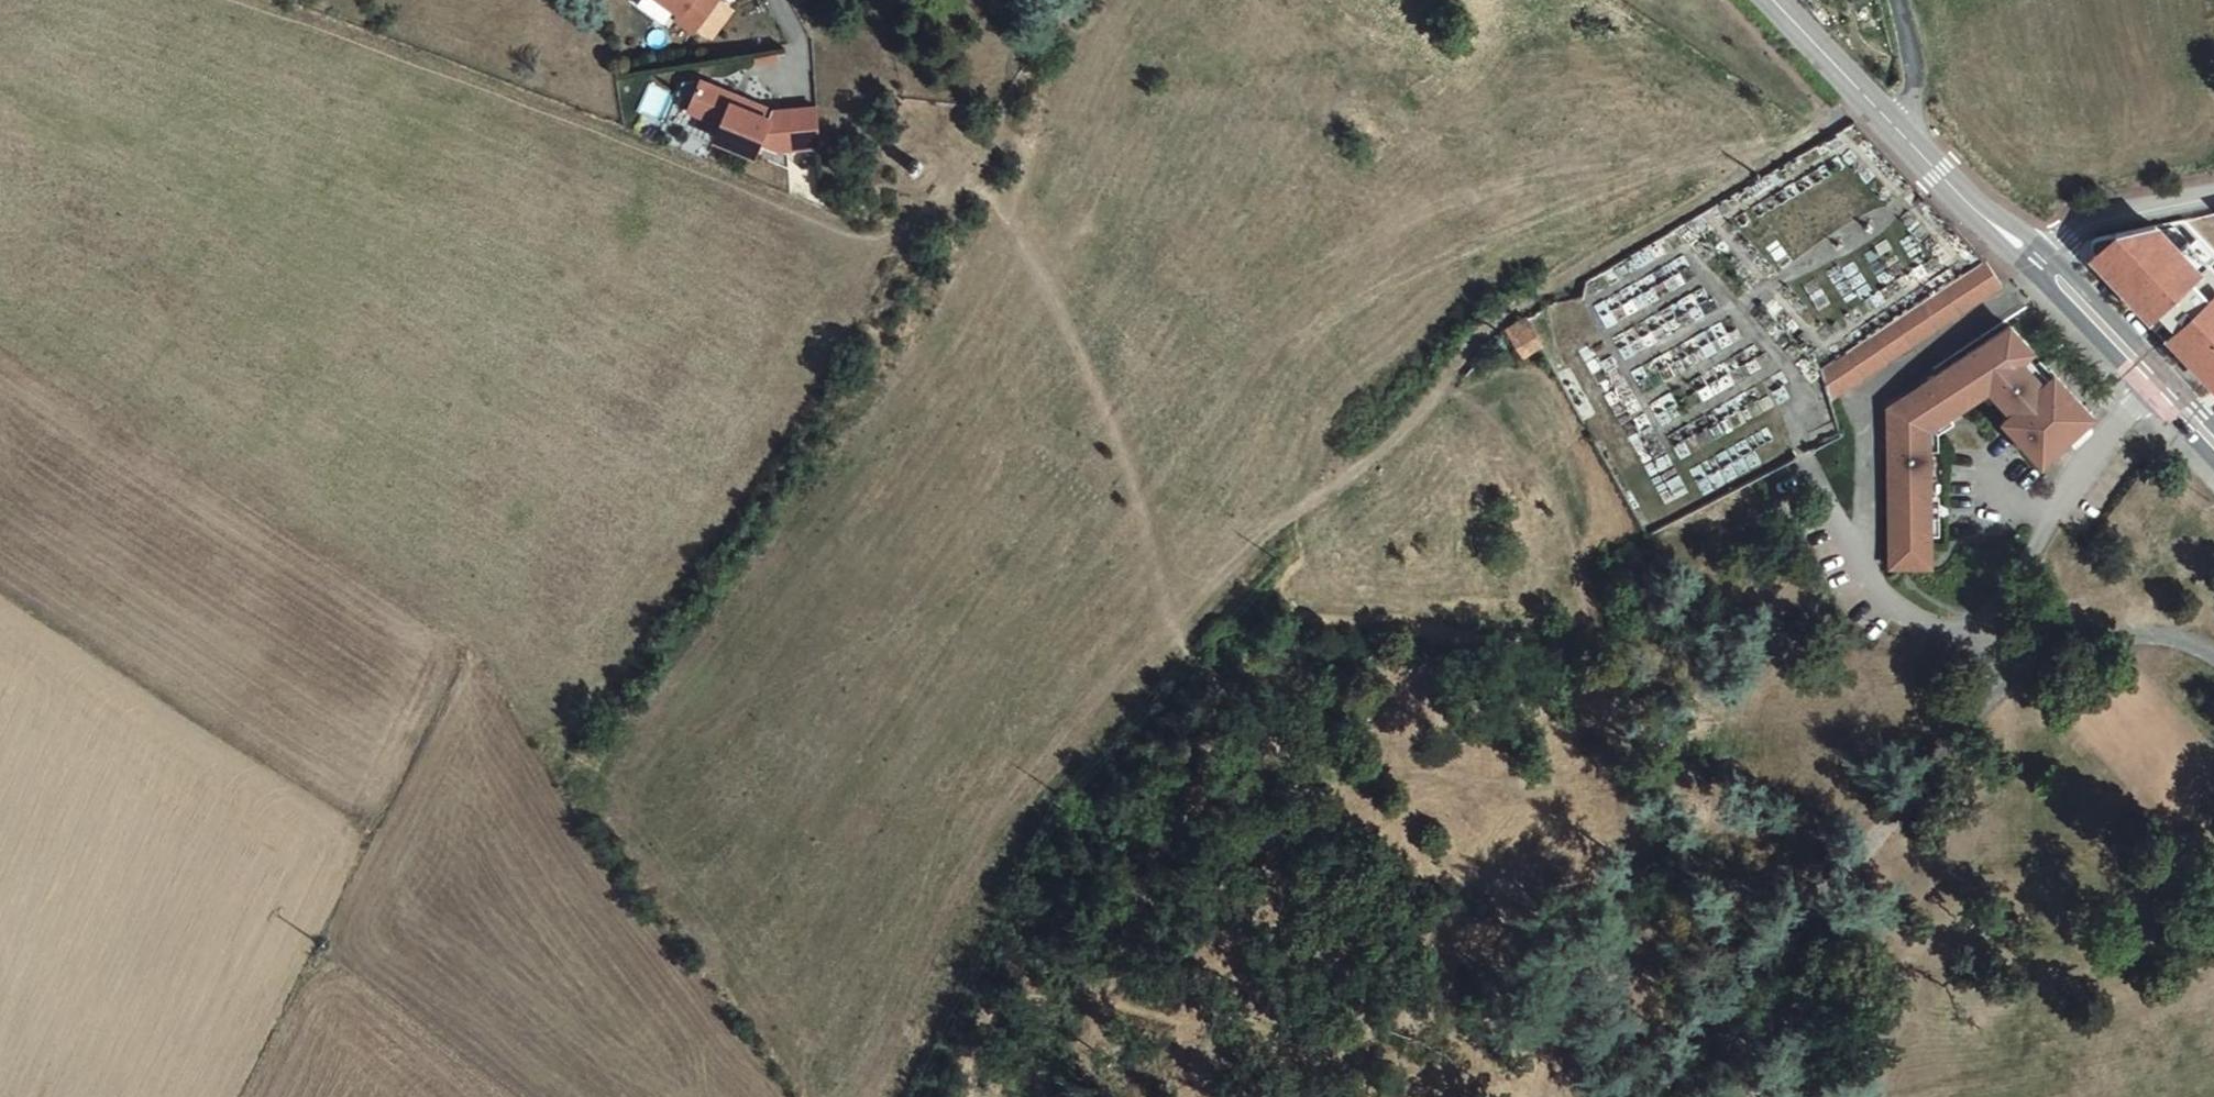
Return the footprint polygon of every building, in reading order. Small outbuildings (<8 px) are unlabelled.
[(697,12),(693,18),(711,31),(733,0),(681,0),(697,12)] [(720,80),(707,108),(740,122),(734,137),(773,154),(779,141),(795,148),(839,144),(835,106),(792,110),(762,97),(759,105),(751,101),(754,94),(720,80)] [(637,112),(662,121),(674,92),(648,82),(637,112)] [(762,97),(754,94),(751,101),(759,105),(762,97)] [(2185,219),(2139,227),(2099,237),(2098,239),(2096,241),(2094,245),(2093,248),(2093,252),(2095,254),(2094,256),(2151,316),(2157,311),(2176,330),(2170,336),(2213,382),(2213,250),(2185,219)] [(1831,401),(2003,288),(1987,263),(1824,372),(1831,401)] [(2157,311),(2151,316),(2170,336),(2176,330),(2157,311)] [(1540,348),(1525,321),(1507,332),(1521,358),(1540,348)] [(1923,420),(1985,381),(2007,405),(1999,413),(2036,454),(2088,408),(2064,382),(2058,387),(2024,350),(2030,344),(2008,321),(1883,400),(1886,556),(1926,554),(1923,420)]
